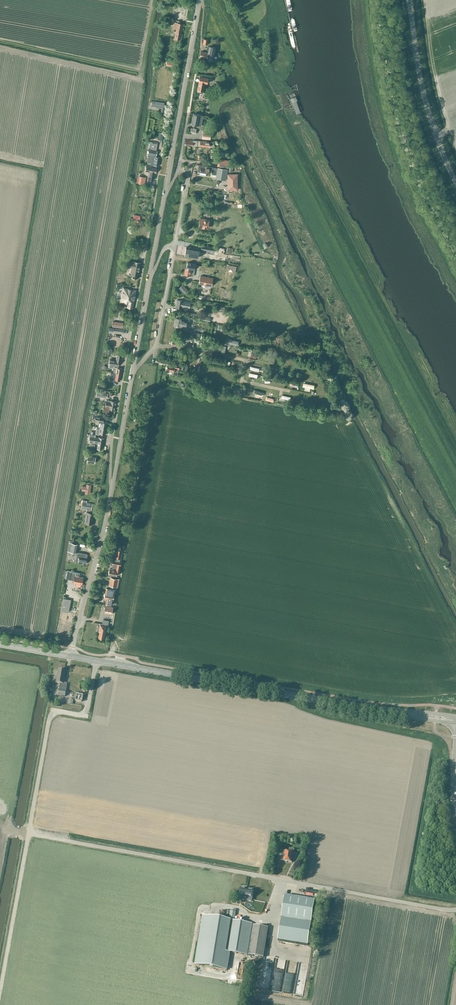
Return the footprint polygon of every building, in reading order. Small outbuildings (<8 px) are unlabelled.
[(173,16),(184,18),(186,6),(184,6),(184,4),(180,5),(180,2),(172,5),(173,7),(170,7),(172,15),(173,15),(173,16)] [(176,31),(181,32),(182,24),(174,22),(173,28),(176,29),(176,31)] [(213,60),(215,47),(209,46),(208,53),(201,51),(200,57),(207,58),(207,59),(213,60)] [(207,78),(200,77),(197,90),(198,90),(198,93),(202,93),(204,83),(207,84),(207,81),(210,82),(211,79),(207,78)] [(302,112),(294,93),(289,95),(296,114),(300,113),(302,112)] [(157,103),(156,108),(161,109),(161,112),(165,113),(166,105),(157,103)] [(191,124),(197,125),(201,126),(202,121),(201,121),(201,115),(193,114),(193,116),(191,124)] [(157,153),(157,151),(149,150),(148,156),(153,157),(151,166),(157,167),(157,166),(159,166),(160,158),(156,157),(157,153)] [(217,167),(227,168),(228,160),(218,159),(217,167)] [(157,167),(151,166),(146,165),(145,171),(149,172),(148,179),(153,180),(155,173),(157,167)] [(199,165),(198,172),(200,172),(211,174),(211,172),(211,170),(214,171),(217,171),(216,175),(215,178),(220,179),(225,180),(225,178),(227,170),(227,169),(222,169),(217,168),(199,165)] [(238,174),(227,174),(227,190),(238,190),(238,174)] [(200,219),(199,226),(207,228),(209,221),(204,220),(204,219),(200,219)] [(186,249),(185,254),(194,256),(196,247),(186,245),(186,249)] [(132,268),(130,277),(138,278),(140,263),(128,260),(127,267),(132,268)] [(185,268),(184,274),(191,276),(193,276),(194,273),(194,270),(195,264),(187,262),(186,268),(185,268)] [(213,278),(200,275),(198,284),(211,287),(213,278)] [(136,290),(123,288),(120,301),(124,302),(124,303),(127,304),(126,307),(133,308),(136,290)] [(189,308),(190,302),(177,300),(175,307),(182,308),(182,307),(189,308)] [(181,319),(179,318),(176,318),(175,325),(177,325),(177,328),(185,329),(187,321),(187,320),(181,319)] [(178,351),(173,350),(171,349),(169,356),(177,357),(179,358),(180,357),(183,357),(183,352),(178,351)] [(117,368),(118,368),(118,366),(119,361),(121,361),(122,355),(117,354),(116,360),(110,359),(109,367),(113,368),(113,366),(114,367),(114,368),(117,368)] [(168,364),(167,370),(174,372),(173,374),(177,375),(178,369),(179,369),(180,363),(177,362),(177,364),(175,363),(175,366),(168,364)] [(122,369),(118,368),(117,368),(116,374),(110,373),(109,381),(115,382),(115,380),(120,381),(122,369)] [(104,405),(103,411),(108,412),(109,409),(114,410),(116,402),(111,401),(106,400),(105,405),(104,405)] [(95,415),(94,420),(95,421),(98,421),(97,427),(100,427),(106,429),(107,423),(104,422),(102,422),(102,420),(103,420),(103,418),(104,417),(98,416),(95,415)] [(95,435),(90,434),(89,439),(89,442),(97,444),(97,448),(102,449),(104,438),(99,437),(98,438),(94,437),(95,435)] [(91,513),(91,509),(92,504),(87,503),(87,501),(83,500),(81,507),(81,508),(87,509),(86,512),(84,521),(93,523),(94,513),(91,513)] [(78,544),(71,543),(70,552),(76,553),(78,544)] [(119,558),(120,559),(122,550),(116,549),(115,558),(115,560),(113,560),(112,564),(113,564),(112,569),(110,569),(108,574),(117,576),(117,572),(119,572),(120,566),(121,562),(119,561),(119,558)] [(87,554),(86,554),(77,552),(75,562),(78,562),(86,564),(87,558),(87,554)] [(80,573),(75,572),(67,571),(66,579),(74,580),(73,583),(82,585),(83,578),(79,577),(80,573)] [(109,585),(109,586),(115,587),(118,587),(119,579),(110,577),(109,585)] [(106,604),(112,605),(114,590),(106,588),(105,593),(104,598),(107,598),(106,604)] [(68,612),(70,600),(64,598),(61,611),(68,612)] [(104,638),(106,625),(108,625),(108,621),(103,620),(102,624),(100,624),(98,637),(104,638)] [(67,684),(63,683),(65,671),(58,670),(56,683),(60,684),(58,696),(65,697),(66,691),(67,684)] [(74,701),(75,701),(75,702),(81,703),(82,703),(82,702),(83,697),(83,696),(82,696),(82,695),(77,694),(76,694),(76,695),(75,701),(74,701)] [(294,853),(292,853),(293,849),(290,848),(289,852),(285,852),(284,861),(285,861),(291,862),(292,862),(294,853)] [(254,890),(241,887),(239,896),(248,897),(247,901),(252,902),(254,890)] [(278,941),(308,945),(315,900),(285,895),(278,941)] [(236,912),(231,911),(229,920),(203,916),(195,965),(226,970),(229,952),(248,955),(252,924),(235,921),(236,912)] [(264,958),(268,928),(253,926),(249,955),(264,958)] [(257,987),(266,988),(267,976),(259,975),(257,987)]
